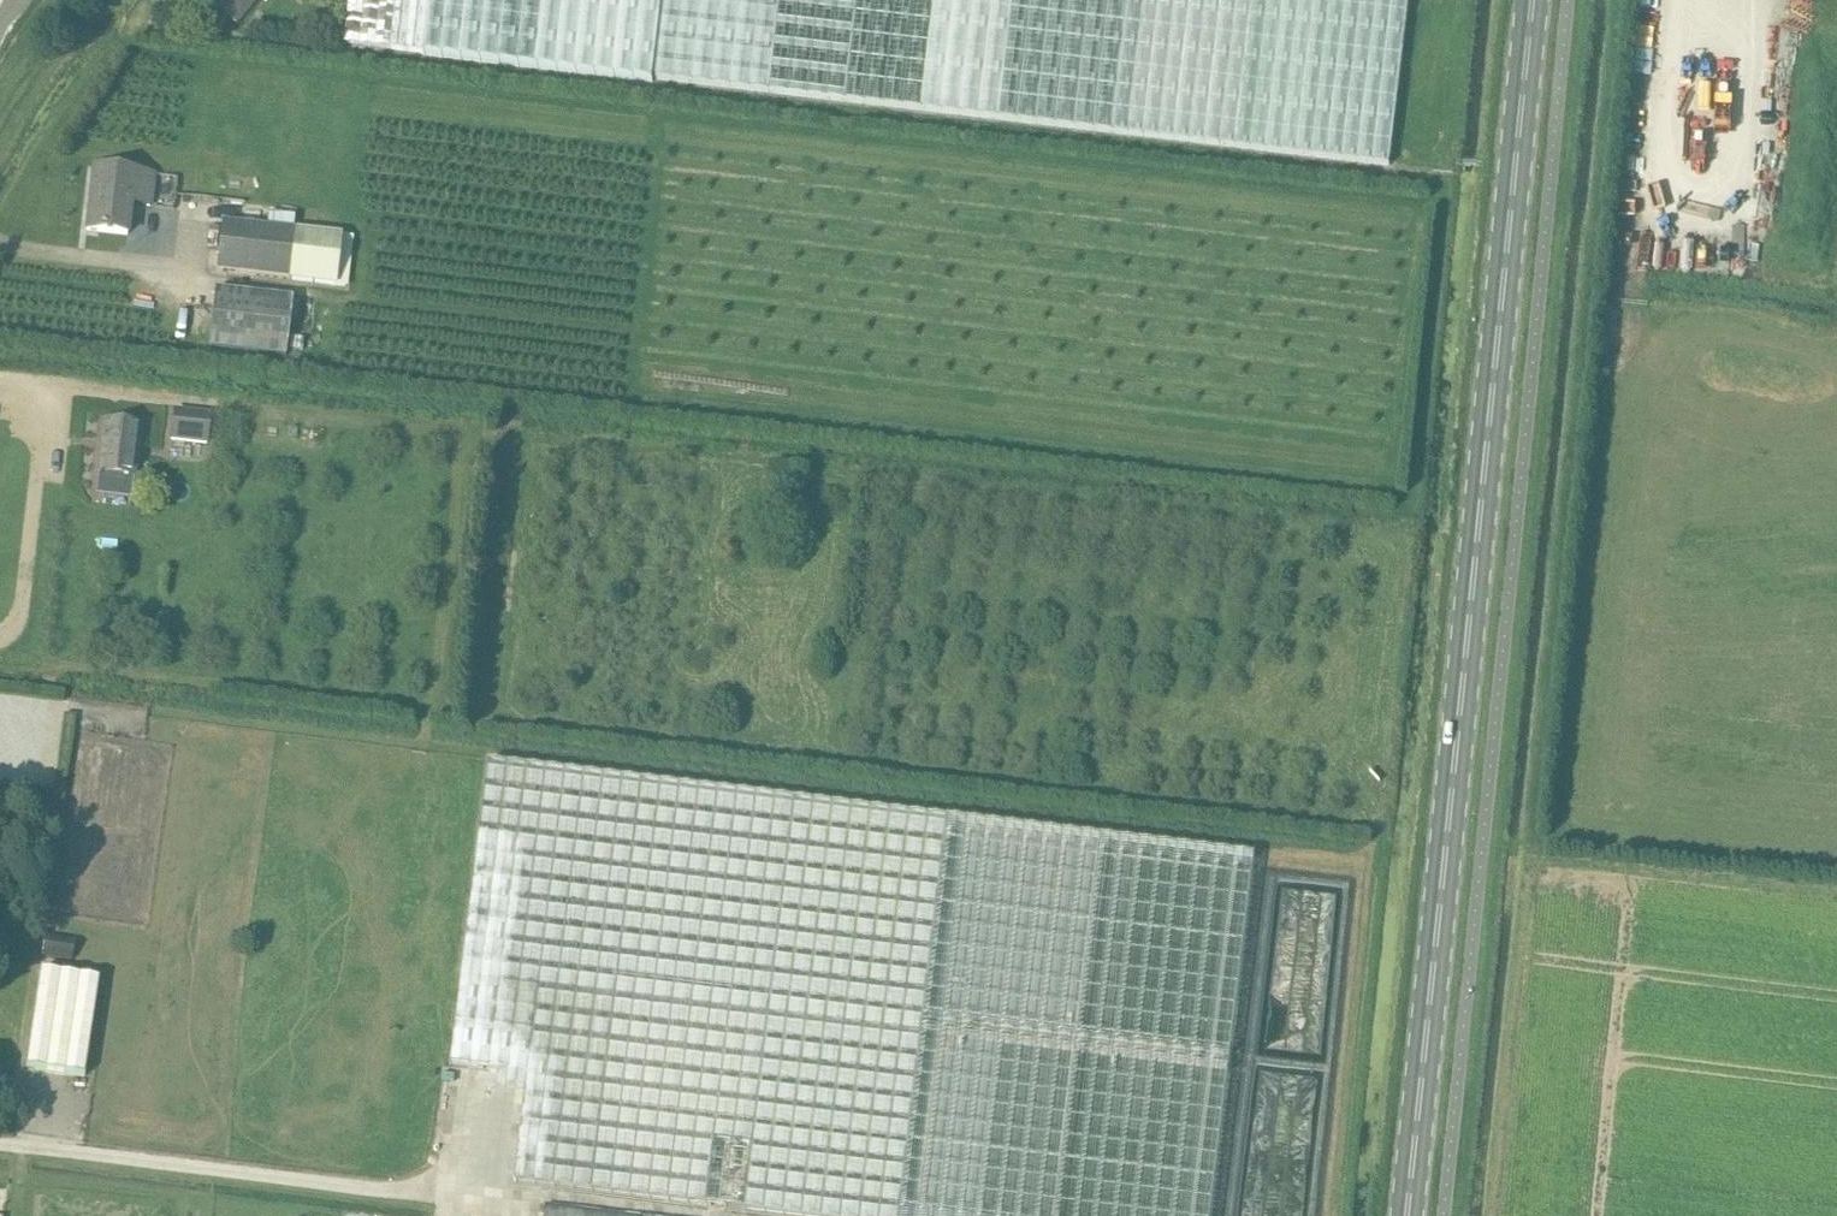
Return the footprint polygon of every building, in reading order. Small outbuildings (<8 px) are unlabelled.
[(255,0),(208,0),(237,23),(255,0)] [(345,43),(1389,164),(1409,0),(350,0),(345,43)] [(152,209),(156,175),(93,168),(86,231),(129,236),(132,207),(152,209)] [(346,281),(349,234),(295,230),(226,224),(220,271),(294,277),(346,281)] [(286,356),(293,297),(216,290),(208,348),(286,356)] [(206,445),(209,414),(173,410),(169,441),(206,445)] [(136,479),(142,427),(103,423),(97,474),(136,479)] [(1256,856),(489,761),(452,1065),(529,1074),(516,1183),(548,1187),(785,1215),(1212,1215),(1256,856)] [(71,961),(74,941),(45,936),(42,957),(71,961)] [(84,1077),(99,980),(40,971),(25,1068),(84,1077)] [(641,1215),(546,1204),(545,1204),(543,1215),(641,1215)]
